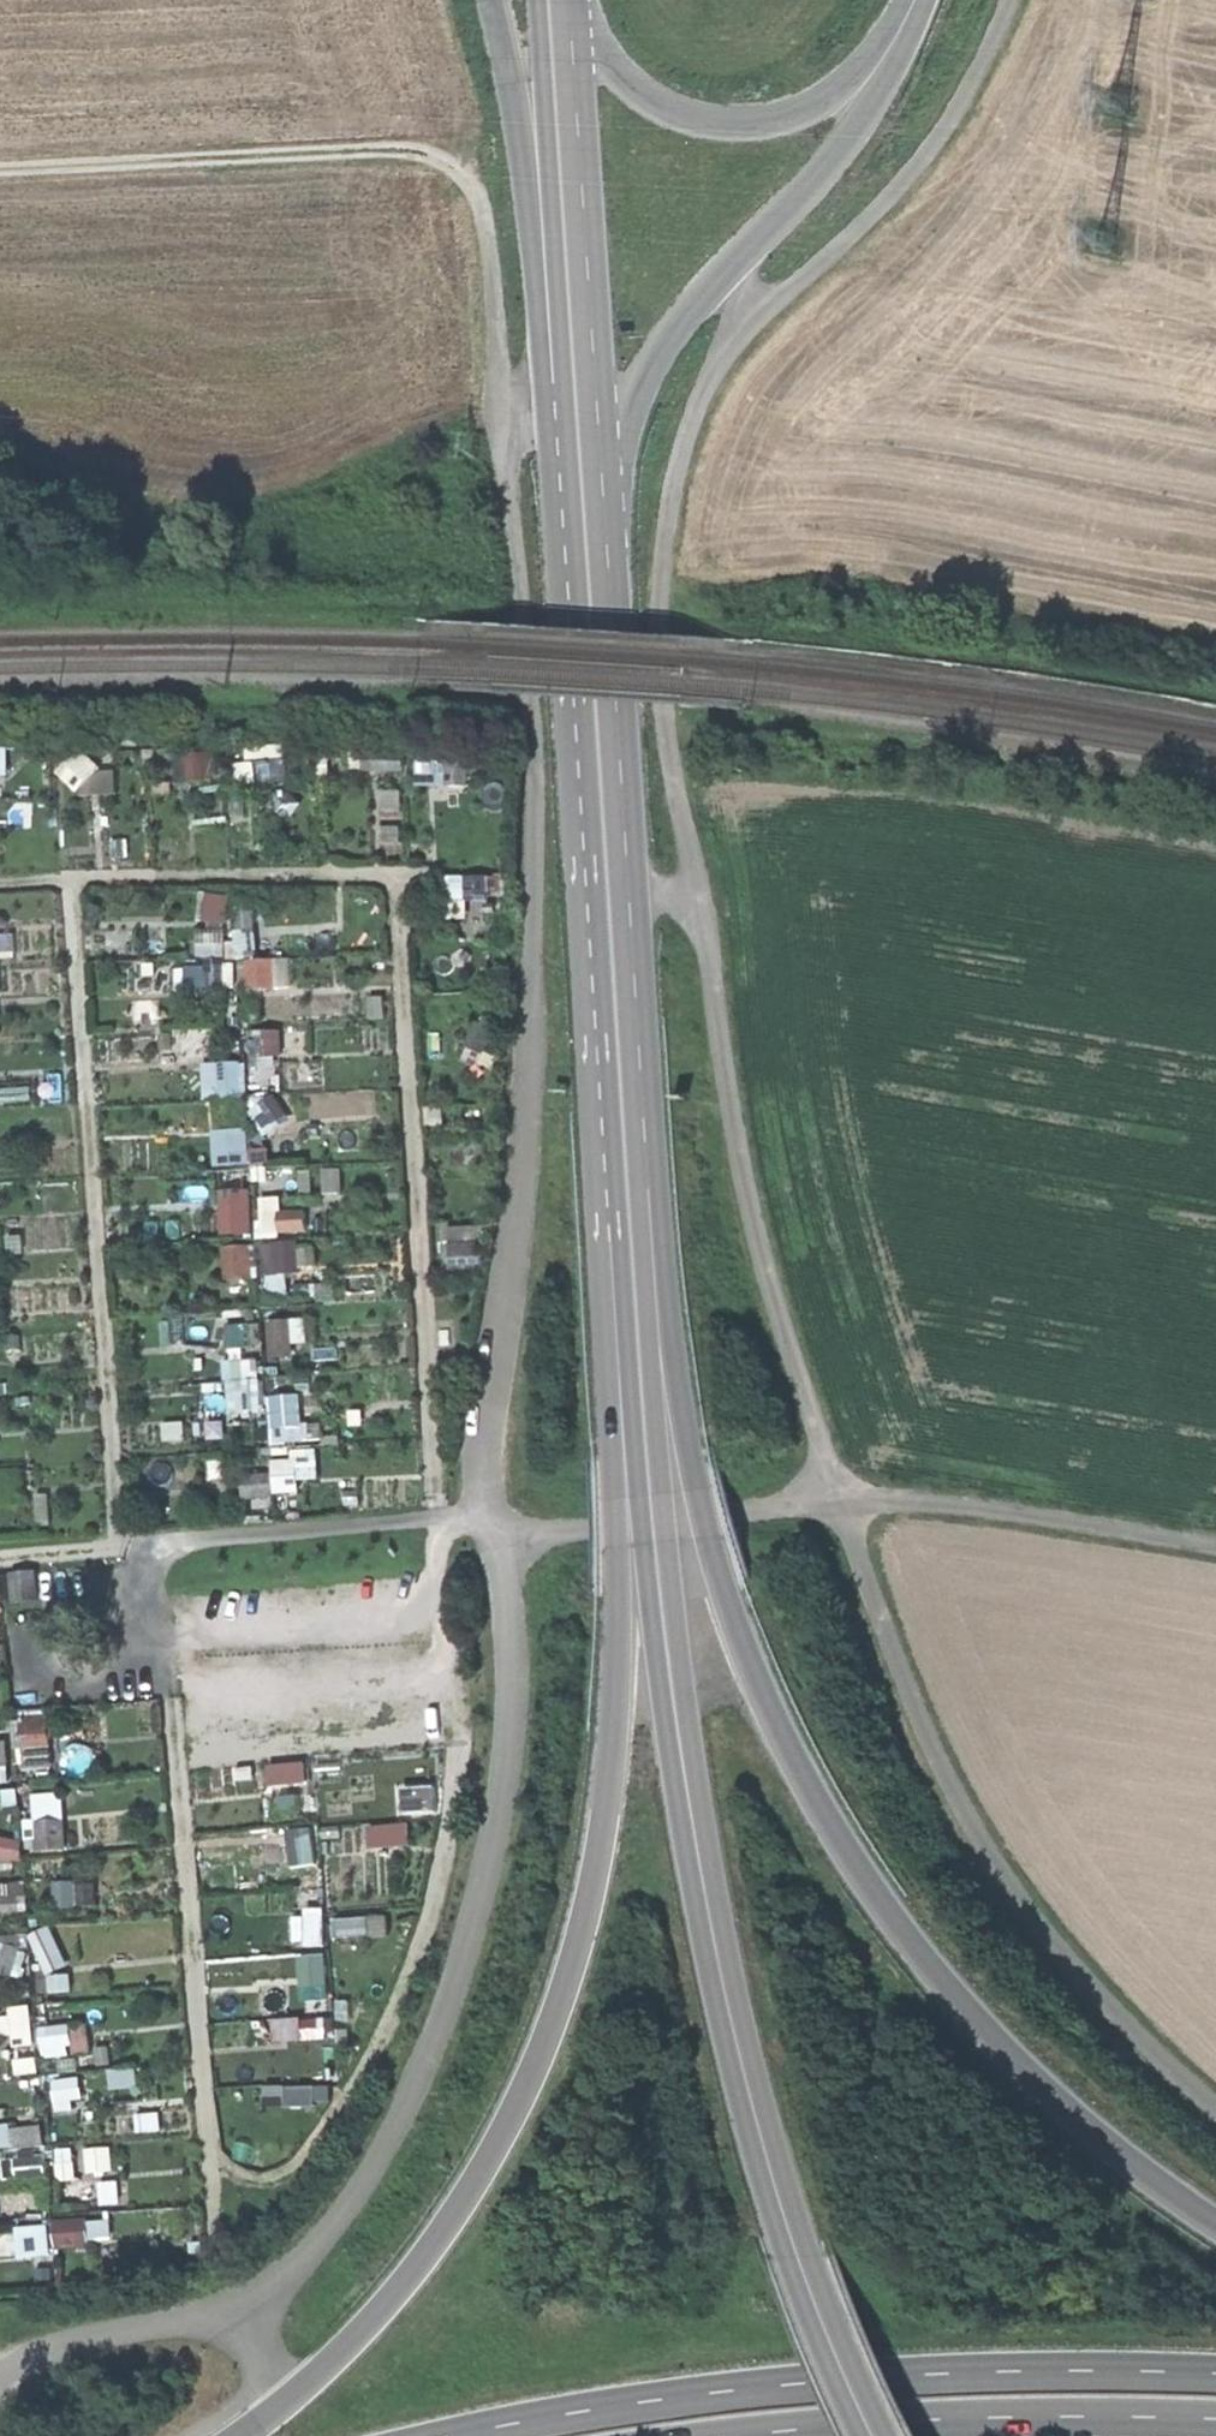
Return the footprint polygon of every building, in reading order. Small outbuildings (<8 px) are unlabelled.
[(15,772),(15,746),(0,746),(0,772),(15,772)] [(220,746),(181,750),(184,778),(223,774),(220,746)] [(424,755),(423,780),(464,783),(465,757),(424,755)] [(235,919),(236,892),(209,891),(207,918),(235,919)] [(235,979),(230,939),(206,942),(210,982),(235,979)] [(297,986),(296,955),(252,957),(254,988),(297,986)] [(289,1053),(288,1026),(257,1028),(259,1055),(289,1053)] [(251,1057),(207,1061),(210,1096),(254,1093),(251,1057)] [(258,1161),(254,1124),(219,1128),(223,1165),(258,1161)] [(225,1187),(227,1233),(259,1232),(257,1186),(225,1187)] [(315,1228),(313,1205),(283,1208),(285,1230),(315,1228)] [(301,1238),(269,1241),(273,1279),(305,1275),(301,1238)] [(263,1274),(259,1241),(229,1244),(232,1277),(263,1274)] [(274,1318),(277,1351),(313,1348),(311,1314),(274,1318)] [(233,1377),(235,1412),(269,1410),(267,1376),(233,1377)] [(275,1393),(279,1441),(314,1439),(310,1390),(275,1393)] [(306,1478),(325,1477),(324,1447),(300,1447),(301,1457),(279,1458),(280,1490),(306,1489),(306,1478)] [(0,1468),(0,1494),(10,1493),(8,1467),(0,1468)] [(45,1568),(11,1571),(13,1600),(48,1597),(45,1568)] [(29,1747),(58,1746),(57,1711),(28,1712),(29,1747)] [(14,1738),(0,1739),(0,1782),(17,1780),(14,1738)] [(312,1758),(274,1762),(276,1784),(314,1781),(312,1758)] [(440,1807),(439,1785),(410,1786),(411,1808),(440,1807)] [(41,1792),(43,1849),(72,1847),(70,1791),(41,1792)] [(418,1843),(416,1819),(373,1823),(376,1847),(418,1843)] [(26,1859),(31,1838),(0,1832),(0,1853),(26,1859)] [(36,1908),(33,1878),(0,1881),(0,1911),(36,1908)] [(70,1962),(63,1945),(65,1944),(57,1925),(41,1932),(56,1968),(70,1962)] [(0,1949),(0,1969),(19,1974),(27,1943),(4,1936),(0,1949)] [(41,2033),(38,2007),(0,2011),(0,2037),(41,2033)] [(46,2024),(49,2055),(97,2051),(95,2020),(46,2024)] [(87,2074),(60,2077),(63,2104),(90,2102),(87,2074)] [(49,2119),(0,2124),(0,2125),(6,2182),(55,2177),(49,2119)] [(63,2247),(96,2244),(93,2215),(60,2218),(63,2247)]
